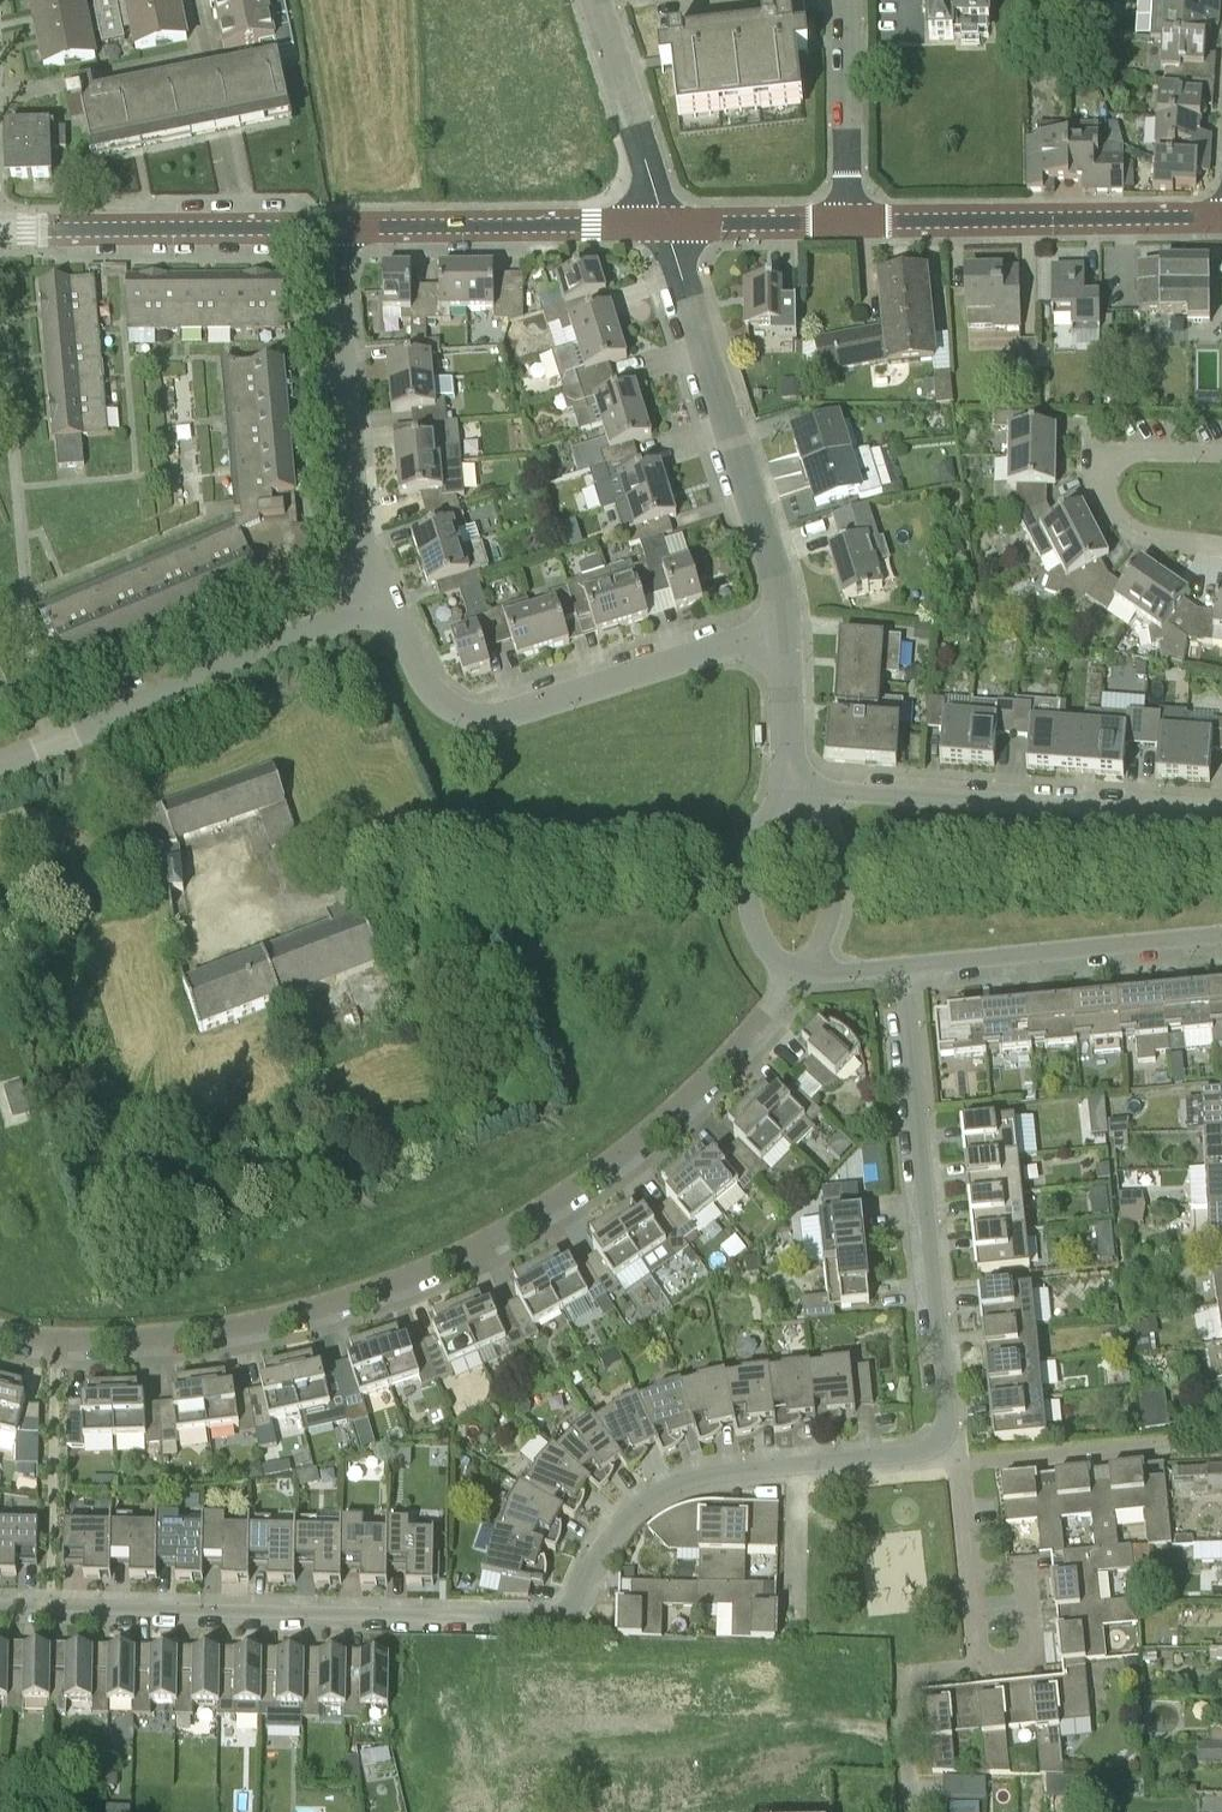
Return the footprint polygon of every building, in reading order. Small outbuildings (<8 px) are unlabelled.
[(126,1),(118,3),(118,0),(93,0),(95,8),(86,9),(84,0),(31,0),(45,70),(96,59),(91,34),(99,32),(101,40),(125,36),(123,27),(131,25),(137,51),(187,40),(179,0),(126,0),(126,1)] [(276,41),(267,0),(214,0),(225,51),(276,41)] [(955,39),(960,39),(960,46),(979,46),(979,38),(988,38),(988,29),(991,29),(991,0),(922,0),(922,11),(929,11),(929,39),(955,39)] [(1154,0),(1140,0),(1139,34),(1153,34),(1154,0)] [(1207,42),(1208,28),(1219,29),(1221,3),(1175,0),(1171,0),(1171,10),(1166,9),(1164,40),(1207,42)] [(795,38),(792,15),(792,14),(763,18),(764,33),(685,42),(684,38),(669,40),(671,53),(660,54),(662,72),(673,70),(679,121),(803,107),(797,56),(808,55),(805,37),(795,38)] [(1166,80),(1216,83),(1217,57),(1206,56),(1207,42),(1164,40),(1162,70),(1167,70),(1166,80)] [(291,116),(290,112),(280,61),(96,99),(94,87),(66,92),(71,117),(84,114),(87,129),(99,126),(105,155),(291,116)] [(1159,120),(1202,123),(1203,109),(1214,109),(1216,83),(1166,80),(1166,90),(1161,90),(1159,120)] [(1161,160),(1211,164),(1212,138),(1201,137),(1202,123),(1159,120),(1157,151),(1162,151),(1161,160)] [(7,130),(9,180),(54,179),(53,177),(69,177),(67,130),(55,130),(55,128),(7,130)] [(1056,182),(1070,182),(1070,139),(1039,139),(1039,144),(1029,144),(1029,194),(1056,193),(1056,182)] [(1070,139),(1070,182),(1084,182),(1084,193),(1125,193),(1125,146),(1114,143),(1100,143),(1100,139),(1070,139)] [(1211,164),(1161,160),(1157,160),(1155,191),(1175,192),(1175,188),(1198,189),(1199,175),(1210,176),(1211,164)] [(1140,270),(1140,315),(1160,315),(1160,318),(1187,318),(1187,325),(1188,325),(1188,336),(1209,336),(1209,306),(1218,306),(1218,294),(1209,294),(1208,265),(1159,265),(1159,269),(1140,270)] [(544,313),(584,301),(608,294),(599,267),(558,280),(560,289),(551,293),(539,297),(544,313)] [(428,342),(428,322),(427,293),(413,293),(413,268),(384,269),(385,312),(402,312),(403,322),(413,322),(413,343),(428,342)] [(452,311),(469,311),(468,268),(441,268),(441,293),(427,293),(428,322),(452,321),(452,311)] [(468,268),(469,311),(495,311),(495,321),(510,321),(509,275),(495,276),(495,268),(468,268)] [(1071,336),(1100,335),(1099,299),(1084,300),(1084,270),(1051,271),(1051,319),(1053,319),(1053,316),(1070,315),(1071,336)] [(991,332),(1020,331),(1020,311),(1018,311),(1017,279),(1002,280),(1002,272),(965,273),(967,317),(967,330),(991,330),(991,332)] [(509,275),(510,321),(510,324),(525,320),(524,276),(509,275)] [(879,280),(885,340),(855,345),(854,336),(815,343),(821,377),(884,365),(885,369),(934,364),(931,335),(925,275),(879,280)] [(234,332),(260,332),(259,276),(245,276),(245,277),(233,277),(234,332)] [(259,276),(260,332),(287,332),(286,276),(259,276)] [(129,333),(155,333),(155,277),(141,277),(141,278),(128,278),(129,333)] [(155,333),(182,333),(181,277),(155,277),(155,333)] [(182,333),(206,332),(206,277),(181,277),(182,333)] [(206,332),(234,332),(233,277),(206,277),(206,332)] [(43,310),(98,305),(96,278),(41,283),(42,296),(41,296),(43,310)] [(772,281),(746,281),(747,327),(781,326),(781,337),(797,337),(797,306),(783,306),(782,284),(772,284),(772,281)] [(579,346),(620,333),(612,307),(589,315),(584,301),(544,313),(549,328),(561,324),(564,333),(574,330),(579,346)] [(46,336),(101,331),(98,305),(43,310),(46,336)] [(48,362),(103,357),(101,331),(46,336),(48,362)] [(582,389),(609,380),(605,366),(628,359),(620,333),(579,346),(584,362),(574,365),(582,389)] [(392,387),(435,382),(432,356),(442,356),(441,341),(428,342),(413,343),(396,345),(397,359),(389,360),(392,387)] [(1020,375),(1038,374),(1037,342),(1019,343),(1020,375)] [(50,387),(105,382),(103,357),(48,362),(50,387)] [(230,370),(232,396),(235,423),(237,450),(239,474),(244,525),(237,528),(240,535),(217,545),(193,555),(169,566),(145,576),(121,586),(97,597),(72,607),(48,618),(60,644),(70,668),(94,658),(118,648),(143,637),(167,627),(191,616),(215,606),(239,595),(263,585),(262,581),(283,572),(287,580),(313,568),(309,529),(308,529),(294,531),(292,520),(295,496),(294,469),(292,445),(290,418),(287,390),(285,364),(230,370)] [(935,405),(954,404),(950,372),(933,374),(935,405)] [(604,425),(645,412),(637,387),(613,394),(609,380),(582,389),(589,413),(599,410),(604,425)] [(52,415),(108,410),(105,382),(50,387),(51,399),(52,415)] [(420,426),(448,423),(446,398),(436,399),(435,382),(392,387),(394,414),(418,411),(420,426)] [(82,466),(79,438),(110,436),(108,410),(52,415),(53,428),(54,428),(57,468),(82,466)] [(606,468),(634,459),(630,446),(653,438),(645,412),(604,425),(608,441),(599,444),(572,452),(580,477),(606,468)] [(1009,462),(1056,463),(1057,431),(1025,431),(1025,416),(996,416),(996,429),(1009,429),(1009,462)] [(805,470),(851,454),(840,419),(793,434),(805,470)] [(399,469),(461,463),(460,446),(451,448),(448,423),(420,426),(421,440),(397,442),(399,469)] [(816,507),(863,492),(864,497),(883,491),(869,451),(851,454),(805,470),(816,507)] [(628,504),(670,492),(661,466),(638,473),(634,459),(606,468),(614,492),(623,489),(628,504)] [(1020,515),(1047,506),(1047,489),(1056,489),(1056,463),(1009,462),(1009,486),(1018,486),(1018,511),(1020,515)] [(433,514),(460,506),(458,500),(464,500),(461,463),(399,469),(401,496),(426,494),(433,514)] [(670,492),(628,504),(636,530),(627,533),(631,547),(674,534),(670,520),(678,517),(670,492)] [(422,561),(463,548),(458,533),(468,530),(460,506),(433,514),(437,528),(414,535),(422,561)] [(1043,563),(1097,535),(1083,507),(1055,522),(1047,506),(1020,515),(1043,563)] [(844,601),(863,595),(863,597),(869,595),(868,594),(885,590),(883,583),(881,583),(879,578),(881,578),(876,560),(883,557),(868,507),(832,518),(841,546),(829,550),(844,601)] [(1087,597),(1110,579),(1102,563),(1109,559),(1097,535),(1043,563),(1053,585),(1063,580),(1075,609),(1087,597)] [(485,585),(480,571),(489,568),(481,542),(463,548),(422,561),(430,587),(438,585),(442,598),(485,585)] [(648,564),(657,591),(670,587),(677,611),(704,602),(691,561),(674,566),(671,556),(648,564)] [(1114,599),(1141,617),(1166,579),(1142,562),(1124,588),(1110,579),(1087,597),(1106,611),(1114,599)] [(611,586),(624,627),(650,619),(643,596),(657,591),(648,564),(624,571),(627,581),(611,586)] [(624,627),(611,586),(607,571),(591,577),(567,584),(569,589),(564,590),(573,618),(591,612),(598,635),(624,627)] [(1187,640),(1198,612),(1184,602),(1189,595),(1166,579),(1141,617),(1165,632),(1169,627),(1187,640)] [(1219,583),(1215,614),(1198,612),(1187,640),(1221,644),(1221,583),(1219,583)] [(482,588),(465,594),(472,615),(489,609),(482,588)] [(532,611),(545,652),(571,644),(564,621),(573,618),(564,590),(545,596),(548,606),(532,611)] [(519,660),(545,652),(532,611),(517,616),(514,606),(490,613),(498,641),(512,637),(519,660)] [(498,641),(490,613),(466,621),(469,631),(452,636),(465,677),(492,669),(485,645),(498,641)] [(883,636),(883,639),(841,636),(836,708),(841,708),(878,711),(879,700),(881,675),(898,676),(901,637),(883,636)] [(903,702),(879,700),(878,711),(841,708),(840,722),(830,721),(827,763),(897,768),(900,726),(902,727),(903,702)] [(941,765),(967,767),(971,718),(945,716),(946,702),(929,701),(928,706),(917,705),(915,728),(927,728),(926,731),(943,732),(941,765)] [(971,718),(967,767),(994,768),(997,736),(1013,737),(1015,708),(998,707),(997,719),(971,718)] [(1054,773),(1055,767),(1058,722),(1031,720),(1032,710),(1015,708),(1013,737),(1029,739),(1027,771),(1054,773)] [(1100,726),(1097,763),(1096,776),(1124,778),(1126,746),(1142,747),(1144,718),(1128,717),(1127,728),(1100,726)] [(1156,780),(1183,782),(1186,733),(1161,731),(1162,719),(1144,718),(1142,747),(1159,748),(1156,780)] [(1221,752),(1221,721),(1213,720),(1212,734),(1186,733),(1183,782),(1210,784),(1212,752),(1221,752)] [(1076,762),(1097,763),(1100,726),(1058,722),(1055,767),(1075,769),(1076,762)] [(268,755),(123,814),(136,847),(149,842),(153,867),(170,864),(167,840),(166,835),(254,800),(271,840),(296,830),(297,829),(268,755)] [(339,924),(181,988),(200,1035),(387,960),(368,913),(362,898),(333,909),(339,924)] [(1213,1029),(1219,1028),(1216,992),(1170,996),(1174,1033),(1181,1032),(1181,1037),(1213,1033),(1213,1029)] [(1168,1033),(1174,1033),(1170,996),(1125,1001),(1129,1037),(1135,1036),(1136,1041),(1168,1038),(1168,1033)] [(1122,1038),(1129,1037),(1125,1001),(1080,1005),(1083,1042),(1090,1041),(1091,1046),(1094,1045),(1095,1055),(1120,1053),(1119,1043),(1123,1043),(1122,1038)] [(1077,1042),(1083,1042),(1080,1005),(1034,1010),(1038,1046),(1045,1046),(1045,1050),(1077,1047),(1077,1042)] [(1031,1047),(1038,1046),(1034,1010),(989,1014),(993,1051),(999,1050),(1000,1055),(1032,1052),(1031,1047)] [(986,1051),(993,1051),(989,1014),(936,1020),(939,1057),(941,1057),(941,1056),(954,1055),(954,1059),(987,1056),(986,1051)] [(837,1081),(861,1055),(855,1046),(848,1038),(844,1035),(839,1032),(831,1029),(828,1032),(819,1024),(802,1042),(813,1051),(808,1056),(812,1059),(800,1072),(823,1092),(838,1088),(837,1081)] [(12,1115),(33,1112),(28,1079),(8,1082),(12,1115)] [(746,1105),(783,1142),(804,1121),(811,1126),(822,1114),(792,1087),(783,1098),(778,1093),(774,1098),(764,1088),(746,1105)] [(1221,1132),(1221,1095),(1220,1095),(1202,1095),(1204,1133),(1221,1132)] [(729,1152),(756,1181),(768,1170),(762,1164),(783,1142),(746,1105),(729,1123),(739,1133),(734,1138),(739,1142),(729,1152)] [(963,1126),(984,1123),(982,1109),(962,1111),(963,1126)] [(967,1163),(1019,1158),(1015,1120),(984,1123),(963,1126),(967,1163)] [(1221,1169),(1221,1132),(1204,1133),(1206,1170),(1221,1169)] [(744,1193),(756,1181),(729,1152),(718,1162),(715,1157),(710,1161),(700,1150),(681,1166),(715,1206),(738,1187),(744,1193)] [(971,1200),(1022,1195),(1019,1158),(967,1163),(971,1200)] [(659,1210),(684,1242),(697,1232),(692,1225),(715,1206),(681,1166),(662,1182),(672,1193),(667,1197),(670,1202),(659,1210)] [(1221,1207),(1221,1169),(1206,1170),(1208,1207),(1221,1207)] [(974,1237),(1026,1232),(1022,1195),(971,1200),(974,1237)] [(824,1264),(865,1260),(860,1214),(846,1215),(844,1200),(822,1202),(824,1217),(820,1218),(824,1264)] [(671,1252),(684,1242),(659,1210),(648,1219),(645,1214),(640,1218),(631,1206),(611,1220),(641,1263),(666,1246),(671,1252)] [(1208,1207),(1210,1245),(1221,1244),(1221,1207),(1208,1207)] [(616,1280),(641,1263),(611,1220),(591,1234),(599,1246),(594,1250),(597,1255),(585,1262),(606,1296),(620,1287),(616,1280)] [(1102,1256),(1115,1255),(1114,1223),(1101,1223),(1102,1256)] [(978,1274),(1030,1269),(1026,1232),(974,1237),(978,1274)] [(592,1305),(606,1296),(585,1262),(573,1270),(570,1265),(564,1268),(557,1255),(536,1267),(561,1313),(588,1298),(592,1305)] [(835,1309),(870,1306),(865,1260),(824,1264),(828,1300),(803,1303),(805,1323),(836,1320),(835,1309)] [(535,1328),(561,1313),(536,1267),(514,1279),(521,1292),(516,1295),(519,1300),(506,1307),(524,1343),(539,1335),(535,1328)] [(1221,1306),(1221,1268),(1212,1269),(1218,1306),(1221,1306)] [(984,1331),(1036,1326),(1032,1289),(980,1294),(984,1331)] [(509,1350),(524,1343),(506,1307),(494,1313),(491,1308),(485,1310),(479,1297),(457,1307),(478,1355),(506,1343),(509,1350)] [(450,1367),(478,1355),(457,1307),(434,1317),(440,1330),(434,1333),(436,1338),(423,1344),(438,1381),(453,1375),(450,1367)] [(988,1368),(1039,1363),(1036,1326),(984,1331),(988,1368)] [(422,1387),(438,1381),(423,1344),(410,1349),(408,1343),(402,1345),(397,1332),(374,1339),(390,1389),(391,1389),(396,1402),(424,1392),(422,1387)] [(362,1398),(390,1389),(374,1339),(350,1347),(355,1361),(349,1363),(351,1368),(337,1372),(348,1411),(364,1407),(362,1398)] [(332,1416),(348,1411),(337,1372),(324,1376),(322,1371),(316,1372),(313,1358),(289,1363),(300,1414),(330,1408),(332,1416)] [(811,1368),(813,1417),(814,1428),(825,1428),(831,1426),(841,1420),(840,1414),(856,1413),(855,1406),(873,1404),(869,1366),(851,1368),(851,1361),(822,1364),(823,1366),(811,1368)] [(271,1421),(300,1414),(289,1363),(264,1369),(268,1383),(261,1384),(263,1390),(249,1393),(257,1432),(272,1429),(271,1421)] [(992,1406),(1043,1400),(1039,1363),(988,1368),(992,1406)] [(800,1418),(813,1417),(811,1368),(810,1365),(808,1365),(808,1366),(782,1369),(782,1370),(771,1372),(773,1421),(774,1433),(784,1432),(792,1430),(801,1424),(800,1418)] [(760,1422),(773,1421),(771,1372),(770,1369),(768,1369),(768,1370),(742,1373),(742,1374),(726,1377),(734,1425),(736,1436),(741,1436),(747,1435),(753,1433),(758,1430),(761,1428),(760,1422)] [(721,1428),(734,1425),(726,1377),(726,1374),(723,1374),(723,1375),(698,1380),(698,1382),(683,1387),(695,1433),(699,1445),(703,1444),(713,1441),(718,1437),(722,1433),(721,1428)] [(240,1436),(257,1432),(249,1393),(235,1396),(234,1390),(228,1391),(226,1376),(201,1379),(208,1431),(238,1427),(240,1436)] [(178,1435),(208,1431),(201,1379),(177,1383),(179,1397),(172,1398),(173,1404),(159,1405),(162,1445),(179,1444),(178,1435)] [(38,1447),(39,1408),(24,1407),(26,1402),(19,1400),(23,1386),(0,1380),(0,1434),(16,1438),(16,1447),(38,1447)] [(683,1437),(695,1433),(683,1387),(681,1383),(655,1392),(655,1394),(640,1400),(657,1445),(662,1456),(672,1453),(678,1449),(684,1443),(683,1437)] [(146,1447),(162,1445),(159,1405),(145,1406),(145,1400),(138,1401),(138,1386),(113,1387),(115,1439),(145,1438),(146,1447)] [(84,1440),(115,1439),(113,1387),(88,1388),(89,1402),(82,1402),(82,1408),(67,1408),(67,1448),(84,1449),(84,1440)] [(1169,1428),(1164,1393),(1138,1396),(1143,1431),(1169,1428)] [(645,1450),(657,1445),(640,1400),(638,1397),(636,1398),(636,1399),(613,1409),(613,1410),(596,1423),(621,1461),(628,1471),(633,1469),(639,1466),(643,1462),(648,1456),(645,1450)] [(992,1406),(995,1443),(1047,1438),(1043,1400),(992,1406)] [(611,1469),(621,1461),(596,1423),(593,1418),(570,1435),(571,1436),(557,1452),(590,1484),(599,1493),(607,1486),(613,1476),(614,1473),(611,1469)] [(525,1488),(563,1513),(574,1520),(578,1516),(583,1506),(585,1498),(581,1494),(590,1484),(557,1452),(553,1448),(535,1469),(536,1470),(525,1488)] [(1110,1483),(1114,1514),(1145,1511),(1149,1547),(1172,1544),(1164,1466),(1162,1466),(1164,1478),(1143,1480),(1142,1468),(1109,1471),(1110,1483)] [(1206,1469),(1206,1470),(1208,1499),(1221,1498),(1221,1469),(1206,1469)] [(1194,1500),(1208,1499),(1206,1470),(1192,1471),(1194,1500)] [(1117,1548),(1114,1514),(1110,1483),(1089,1485),(1088,1473),(1055,1476),(1056,1488),(1061,1520),(1090,1517),(1094,1551),(1117,1548)] [(1064,1554),(1061,1520),(1056,1488),(1036,1491),(1035,1479),(1000,1482),(1000,1484),(1002,1484),(1006,1525),(1038,1522),(1041,1558),(1063,1555),(1064,1554)] [(501,1531),(544,1547),(556,1551),(560,1542),(562,1536),(562,1527),(557,1524),(563,1513),(525,1488),(520,1485),(506,1510),(508,1511),(501,1531)] [(700,1584),(723,1585),(724,1517),(702,1516),(701,1505),(690,1507),(682,1510),(673,1513),(664,1518),(656,1524),(648,1530),(669,1552),(700,1553),(700,1584)] [(746,1549),(778,1550),(779,1506),(746,1505),(745,1517),(724,1517),(723,1585),(745,1585),(746,1549)] [(156,1580),(157,1565),(156,1527),(133,1526),(133,1516),(112,1516),(112,1515),(110,1515),(110,1526),(111,1564),(130,1564),(130,1579),(156,1580)] [(203,1581),(203,1566),(202,1528),(179,1528),(179,1517),(158,1517),(158,1516),(157,1516),(156,1527),(157,1565),(176,1565),(176,1581),(203,1581)] [(249,1582),(249,1567),(248,1529),(225,1529),(225,1519),(204,1518),(203,1518),(202,1528),(203,1566),(223,1566),(222,1582),(249,1582)] [(295,1583),(295,1568),(295,1530),(271,1530),(271,1520),(250,1519),(249,1519),(248,1529),(249,1567),(269,1567),(268,1583),(295,1583)] [(341,1584),(341,1569),(340,1531),(317,1531),(317,1521),(296,1520),(295,1520),(295,1530),(295,1568),(315,1568),(314,1584),(341,1584)] [(387,1586),(387,1570),(387,1533),(363,1532),(363,1522),(342,1521),(341,1521),(340,1531),(341,1569),(361,1570),(360,1585),(387,1586)] [(387,1533),(387,1570),(407,1571),(406,1586),(433,1587),(433,1581),(439,1581),(440,1556),(434,1556),(434,1534),(409,1533),(409,1523),(387,1522),(387,1533)] [(37,1565),(38,1524),(0,1523),(0,1576),(16,1577),(16,1565),(37,1565)] [(110,1579),(111,1564),(110,1526),(64,1525),(63,1566),(84,1567),(84,1578),(110,1579)] [(529,1597),(532,1584),(544,1587),(546,1581),(547,1575),(547,1567),(546,1561),(540,1559),(544,1547),(501,1531),(496,1529),(487,1556),(489,1556),(486,1573),(482,1572),(482,1574),(500,1577),(498,1597),(529,1597)] [(1193,1546),(1193,1567),(1221,1566),(1221,1546),(1193,1546)] [(1069,1609),(1099,1604),(1096,1574),(1133,1571),(1130,1547),(1117,1548),(1094,1551),(1064,1554),(1063,1555),(1065,1576),(1053,1577),(1056,1610),(1069,1609)] [(698,1608),(699,1584),(632,1582),(631,1605),(619,1605),(619,1638),(662,1639),(663,1607),(698,1608)] [(699,1584),(698,1608),(733,1609),(732,1641),(776,1641),(776,1608),(765,1608),(765,1586),(745,1585),(723,1585),(700,1584),(699,1584)] [(1063,1679),(1085,1677),(1084,1662),(1104,1660),(1101,1628),(1136,1624),(1134,1601),(1099,1604),(1069,1609),(1070,1629),(1058,1631),(1063,1679)] [(7,1700),(9,1674),(9,1649),(0,1649),(0,1700),(7,1700)] [(49,1714),(57,1714),(58,1676),(51,1675),(52,1650),(24,1650),(23,1675),(9,1674),(7,1700),(6,1713),(24,1713),(24,1700),(49,1701),(49,1714)] [(93,1702),(93,1676),(94,1651),(66,1651),(65,1676),(58,1676),(57,1714),(66,1714),(66,1702),(93,1702)] [(109,1702),(133,1703),(136,1677),(136,1652),(108,1651),(108,1676),(93,1676),(93,1702),(92,1715),(108,1715),(109,1702)] [(1142,1664),(1157,1664),(1157,1651),(1141,1651),(1142,1664)] [(151,1703),(176,1704),(178,1677),(178,1653),(151,1652),(150,1677),(136,1677),(133,1703),(133,1716),(151,1716),(151,1703)] [(193,1704),(218,1705),(220,1678),(221,1654),(193,1653),(192,1678),(178,1677),(176,1704),(175,1717),(193,1717),(193,1704)] [(235,1705),(260,1705),(262,1679),(263,1655),(235,1654),(235,1679),(220,1678),(218,1705),(218,1718),(235,1718),(235,1705)] [(278,1706),(302,1706),(305,1680),(305,1655),(277,1655),(277,1679),(262,1679),(260,1705),(260,1718),(277,1719),(278,1706)] [(320,1707),(345,1707),(347,1681),(347,1656),(320,1656),(319,1680),(305,1680),(302,1706),(302,1719),(320,1720),(320,1707)] [(347,1681),(345,1707),(344,1720),(362,1720),(362,1708),(389,1708),(390,1657),(362,1657),(361,1681),(347,1681)] [(1034,1694),(1035,1726),(1040,1776),(1064,1776),(1058,1724),(1090,1720),(1085,1677),(1063,1679),(1053,1680),(1054,1692),(1034,1694)] [(1005,1729),(1035,1726),(1034,1694),(1033,1682),(1000,1686),(1001,1698),(980,1699),(982,1731),(986,1774),(1010,1775),(1005,1729)] [(952,1734),(982,1731),(980,1699),(979,1688),(946,1691),(947,1703),(925,1705),(932,1773),(956,1773),(952,1734)] [(1220,1734),(1220,1732),(1210,1732),(1210,1746),(1221,1746),(1221,1734),(1220,1734)] [(1210,1746),(1198,1746),(1197,1767),(1221,1767),(1221,1746),(1210,1746)] [(364,1748),(365,1774),(395,1773),(394,1747),(364,1748)] [(350,1779),(365,1776),(361,1752),(346,1755),(350,1779)] [(1056,1797),(1081,1798),(1080,1779),(1036,1778),(1036,1786),(1047,1787),(1046,1797),(1048,1797),(1048,1807),(1056,1807),(1056,1797)] [(1081,1798),(1104,1799),(1104,1779),(1080,1779),(1081,1798)] [(943,1780),(944,1799),(987,1800),(986,1781),(943,1780)]
